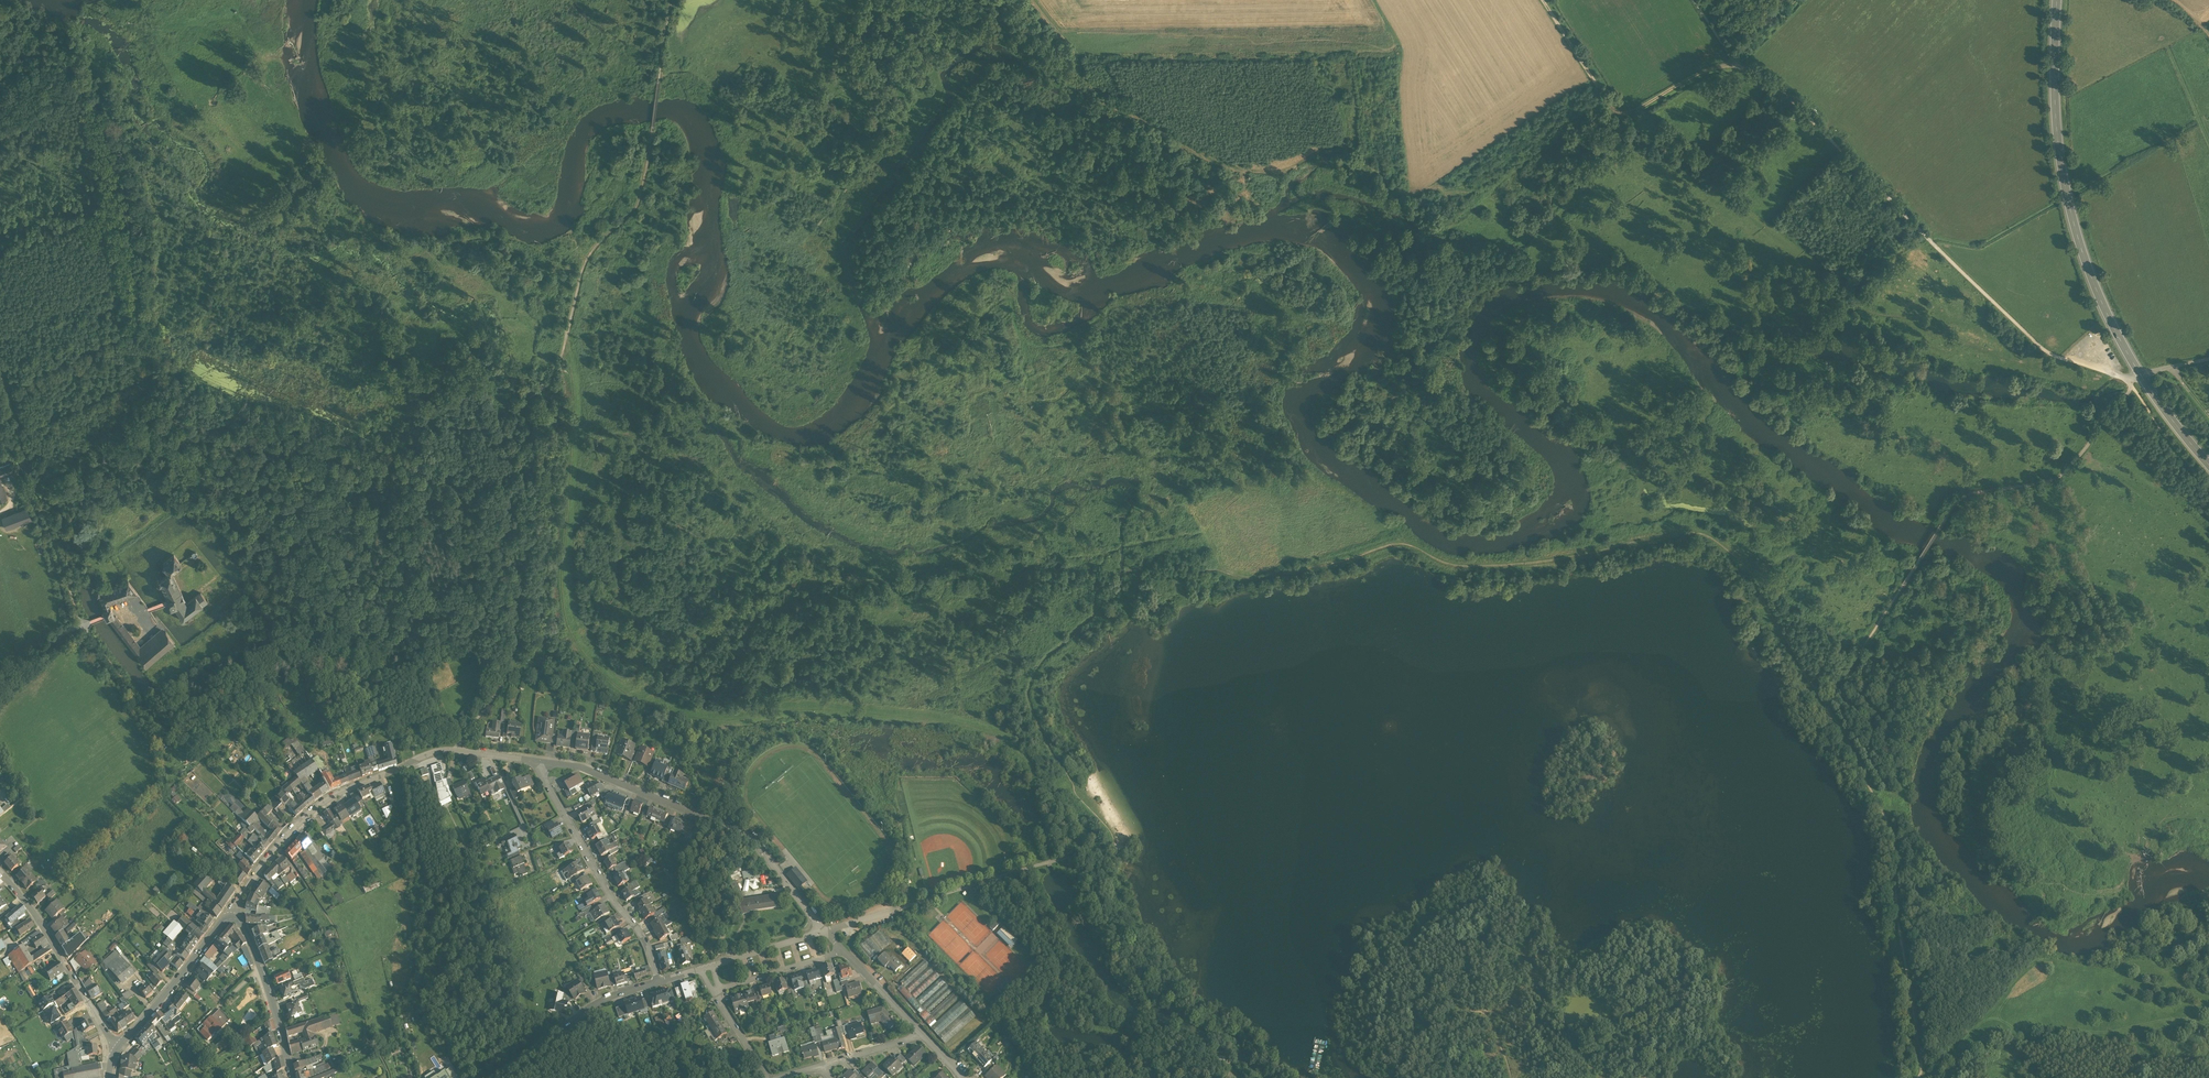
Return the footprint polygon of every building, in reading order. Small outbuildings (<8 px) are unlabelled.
[(0,467),(0,476),(8,473),(11,471),(12,473),(17,471),(16,469),(15,466),(13,462),(0,467)] [(23,482),(17,469),(16,469),(17,471),(12,473),(11,471),(8,473),(13,486),(23,482)] [(27,508),(3,517),(7,529),(32,519),(27,508)] [(180,616),(180,617),(180,618),(180,619),(180,620),(181,620),(182,621),(183,621),(184,621),(185,620),(185,617),(208,601),(200,592),(187,602),(183,595),(172,571),(182,564),(174,554),(162,564),(168,572),(158,579),(158,580),(157,580),(157,581),(157,582),(157,583),(157,584),(158,584),(158,585),(159,585),(164,595),(168,603),(170,607),(173,605),(180,616)] [(108,619),(114,616),(113,614),(110,603),(137,594),(129,582),(112,587),(95,592),(96,595),(99,595),(104,609),(102,610),(105,617),(106,619),(106,620),(108,619)] [(114,616),(108,619),(146,666),(168,648),(170,651),(175,647),(172,644),(174,642),(165,631),(158,636),(143,649),(116,615),(114,616)] [(598,701),(597,708),(605,709),(606,701),(598,701)] [(464,711),(460,716),(466,721),(470,717),(464,711)] [(546,721),(540,720),(539,726),(542,727),(541,731),(538,730),(537,738),(538,738),(538,741),(547,742),(548,735),(552,735),(554,721),(546,720),(546,721)] [(500,724),(493,723),(492,732),(486,732),(485,737),(498,739),(500,724)] [(521,726),(508,724),(507,729),(506,735),(507,735),(511,736),(511,738),(515,739),(515,736),(519,737),(521,726)] [(564,738),(558,737),(558,739),(557,747),(569,749),(571,740),(572,733),(565,732),(564,738)] [(579,734),(578,734),(577,738),(576,749),(588,751),(590,736),(589,736),(589,737),(583,736),(583,735),(579,734)] [(552,735),(548,735),(547,742),(554,743),(555,738),(555,736),(552,735)] [(282,744),(286,749),(297,741),(291,737),(282,744)] [(605,738),(598,738),(597,743),(596,749),(601,750),(601,753),(608,754),(609,740),(605,740),(605,738)] [(627,744),(623,742),(623,741),(620,748),(620,749),(617,755),(622,757),(623,756),(627,758),(626,759),(632,761),(635,755),(636,753),(633,751),(635,746),(627,743),(627,744)] [(365,749),(368,759),(374,758),(376,757),(373,746),(365,749)] [(392,750),(391,746),(388,747),(386,747),(388,754),(389,762),(390,768),(396,766),(393,755),(392,750)] [(638,756),(636,761),(636,762),(648,766),(653,753),(641,748),(638,756)] [(279,755),(293,774),(311,761),(306,754),(295,761),(286,749),(279,755)] [(318,757),(311,761),(316,768),(322,764),(318,757)] [(293,774),(299,782),(303,780),(317,770),(316,768),(311,761),(293,774)] [(669,766),(657,761),(653,770),(651,776),(662,780),(663,780),(666,772),(668,768),(669,766)] [(362,767),(358,768),(362,778),(365,777),(365,776),(379,771),(377,765),(371,767),(370,764),(369,762),(364,764),(365,767),(362,768),(362,767)] [(385,762),(377,765),(379,771),(390,768),(389,762),(385,763),(385,762)] [(327,772),(322,764),(316,768),(317,770),(321,776),(321,775),(327,772)] [(443,772),(441,764),(431,767),(434,775),(439,774),(441,773),(443,772)] [(357,767),(351,770),(352,773),(346,775),(347,777),(349,783),(361,778),(357,767)] [(688,782),(680,779),(682,774),(674,771),(672,777),(669,784),(669,785),(684,792),(688,782)] [(336,788),(330,777),(327,772),(321,775),(324,779),(324,780),(330,790),(336,788)] [(472,772),(465,775),(469,782),(475,779),(472,772)] [(579,776),(565,784),(568,790),(572,796),(577,793),(575,790),(584,785),(579,776)] [(347,777),(338,780),(341,786),(349,783),(347,777)] [(498,777),(485,783),(489,792),(493,790),(495,794),(504,790),(498,777)] [(529,777),(521,781),(520,779),(512,783),(515,789),(517,793),(522,791),(522,790),(528,787),(528,786),(532,784),(529,777)] [(299,782),(296,778),(288,785),(292,790),(293,790),(295,788),(298,786),(301,784),(299,782)] [(324,780),(324,779),(320,782),(321,783),(321,785),(320,786),(326,793),(330,790),(324,780)] [(479,781),(475,783),(481,796),(482,795),(481,795),(488,791),(489,792),(485,783),(483,780),(479,782),(479,781)] [(466,787),(464,782),(452,788),(457,798),(465,794),(467,798),(471,796),(466,787)] [(382,788),(379,783),(369,788),(371,792),(374,798),(384,793),(382,788)] [(602,787),(593,783),(586,787),(592,797),(600,792),(604,790),(602,787)] [(313,791),(307,784),(307,785),(303,787),(305,789),(309,794),(313,791)] [(292,790),(288,785),(282,790),(286,795),(292,790)] [(313,791),(309,794),(311,797),(314,801),(326,793),(320,786),(313,791)] [(369,786),(357,792),(362,800),(370,796),(369,794),(368,794),(371,792),(369,788),(369,786)] [(444,788),(437,789),(439,802),(452,796),(448,787),(444,788)] [(515,789),(510,791),(513,798),(518,795),(517,793),(515,789)] [(15,791),(8,797),(14,805),(21,800),(15,791)] [(264,800),(265,801),(269,798),(262,791),(259,794),(264,800)] [(627,799),(613,793),(611,797),(609,796),(608,797),(605,804),(622,811),(625,805),(627,799)] [(280,803),(284,807),(286,805),(288,807),(293,803),(287,796),(280,803)] [(307,799),(305,796),(304,797),(300,801),(302,804),(306,808),(314,801),(311,797),(307,799)] [(721,797),(717,806),(723,809),(727,800),(721,797)] [(264,811),(269,805),(269,806),(269,805),(265,801),(264,800),(258,806),(263,811),(264,810),(264,811)] [(272,806),(271,807),(273,810),(277,814),(281,810),(284,807),(280,803),(278,800),(272,806)] [(361,811),(354,800),(343,808),(343,809),(348,816),(349,818),(352,815),(353,817),(361,811)] [(587,809),(596,804),(593,800),(585,805),(587,809)] [(643,805),(635,801),(631,811),(639,815),(643,805)] [(293,803),(288,807),(293,812),(296,816),(306,808),(302,804),(298,808),(293,803)] [(243,815),(233,805),(230,808),(240,818),(243,815)] [(269,806),(269,805),(264,811),(268,815),(273,810),(269,806)] [(343,809),(340,811),(338,807),(333,811),(334,812),(339,819),(341,822),(346,818),(348,816),(343,809)] [(659,811),(650,808),(649,812),(647,816),(656,820),(659,811)] [(257,817),(248,809),(243,815),(240,818),(244,822),(247,825),(249,827),(251,826),(253,823),(253,824),(256,821),(255,820),(257,818),(257,817)] [(587,809),(577,814),(582,823),(592,817),(587,809)] [(282,831),(266,817),(268,815),(264,811),(264,810),(263,811),(257,817),(257,818),(258,819),(260,820),(268,828),(272,831),(277,836),(282,831)] [(288,818),(281,810),(277,814),(284,822),(288,818)] [(331,814),(328,811),(324,814),(331,824),(335,821),(331,814)] [(668,815),(659,811),(656,820),(664,823),(665,823),(666,819),(668,815)] [(339,819),(334,812),(331,814),(335,821),(339,819)] [(685,822),(676,818),(675,820),(671,830),(680,833),(685,822)] [(335,821),(331,824),(335,830),(339,828),(338,828),(339,827),(339,826),(342,824),(341,822),(339,819),(335,821)] [(694,825),(685,822),(680,833),(685,835),(685,834),(689,835),(690,836),(691,832),(694,825)] [(253,824),(253,823),(251,826),(255,830),(257,833),(260,829),(255,825),(253,824)] [(597,827),(601,835),(606,832),(601,823),(596,826),(597,827)] [(335,830),(331,824),(321,830),(328,839),(337,833),(335,830)] [(245,828),(239,834),(242,836),(248,829),(249,827),(247,825),(245,828)] [(557,825),(554,827),(553,825),(548,827),(547,828),(547,829),(552,837),(553,839),(562,833),(557,825)] [(597,827),(587,832),(592,840),(597,837),(601,835),(597,827)] [(277,836),(272,831),(268,836),(260,829),(257,833),(264,840),(270,845),(277,836)] [(608,836),(606,832),(601,835),(597,837),(599,841),(605,838),(608,836)] [(605,838),(607,841),(608,841),(611,839),(613,843),(618,840),(614,833),(608,836),(605,838)] [(242,836),(239,834),(236,838),(240,843),(244,838),(242,836)] [(311,845),(304,834),(297,841),(302,848),(304,852),(307,849),(311,845)] [(511,853),(517,850),(520,849),(513,835),(500,841),(502,846),(506,844),(511,853)] [(261,842),(253,836),(248,842),(255,848),(256,850),(262,844),(261,842)] [(267,846),(262,841),(261,842),(262,844),(256,850),(262,855),(267,848),(266,847),(267,846)] [(302,848),(297,841),(285,854),(291,859),(294,857),(302,848)] [(604,843),(607,848),(610,852),(619,847),(616,843),(611,846),(608,841),(607,841),(604,842),(604,843)] [(601,844),(596,847),(601,857),(609,852),(610,852),(607,848),(604,843),(604,842),(601,844)] [(564,847),(560,849),(562,853),(557,856),(560,860),(564,857),(573,852),(569,844),(564,847)] [(312,855),(313,857),(317,853),(311,845),(307,849),(312,855)] [(610,852),(609,852),(611,855),(622,849),(621,846),(619,847),(610,852)] [(255,848),(252,852),(250,850),(248,853),(249,855),(247,857),(249,860),(254,864),(262,855),(256,850),(255,848)] [(313,865),(308,858),(304,852),(302,848),(294,857),(300,867),(303,871),(313,865)] [(507,855),(508,858),(512,857),(519,854),(517,850),(511,853),(507,855)] [(244,855),(240,860),(239,860),(236,864),(241,869),(245,865),(249,860),(247,857),(244,855)] [(313,857),(312,855),(308,858),(313,865),(314,865),(318,862),(316,859),(315,859),(313,857)] [(300,867),(294,857),(291,859),(297,868),(300,867)] [(513,860),(510,862),(513,869),(516,868),(518,873),(520,877),(527,874),(520,857),(513,860)] [(290,867),(282,858),(275,864),(283,873),(290,867)] [(18,867),(11,859),(7,861),(4,864),(12,872),(18,867)] [(612,859),(610,860),(609,859),(606,860),(607,861),(605,863),(609,871),(611,870),(612,871),(615,870),(615,869),(614,868),(616,867),(612,859)] [(615,869),(615,870),(616,873),(622,869),(628,866),(625,861),(616,867),(614,868),(615,869)] [(326,873),(318,862),(314,865),(317,871),(321,877),(326,873)] [(579,862),(565,871),(569,879),(574,877),(579,874),(584,871),(579,862)] [(275,864),(268,872),(264,876),(268,881),(271,884),(274,882),(275,885),(279,889),(284,886),(278,879),(277,880),(276,878),(280,876),(281,878),(286,885),(289,882),(286,878),(283,873),(275,864)] [(251,870),(245,865),(241,869),(247,875),(251,870)] [(303,871),(300,873),(304,880),(317,871),(314,865),(313,865),(303,871)] [(668,867),(664,869),(671,880),(674,877),(668,867)] [(246,877),(236,868),(233,872),(236,874),(234,876),(236,878),(234,881),(239,886),(246,877)] [(796,868),(788,875),(798,887),(806,881),(796,868)] [(29,873),(26,869),(16,878),(26,890),(37,881),(30,872),(29,873)] [(617,872),(613,874),(615,878),(622,874),(624,873),(623,871),(622,869),(617,872)] [(726,875),(730,883),(735,881),(742,878),(738,869),(726,875)] [(291,873),(286,878),(289,882),(290,884),(296,879),(291,873)] [(615,878),(616,881),(616,882),(619,887),(627,882),(622,874),(615,878)] [(203,875),(193,886),(200,893),(202,894),(206,890),(212,883),(203,875)] [(576,883),(576,884),(576,883),(581,891),(581,892),(592,885),(588,877),(587,876),(582,880),(576,883)] [(629,889),(631,892),(640,887),(636,881),(628,886),(629,889)] [(739,903),(739,902),(744,901),(735,881),(730,883),(739,903)] [(218,901),(215,905),(222,911),(235,892),(221,882),(219,884),(222,887),(221,889),(221,891),(224,893),(218,901)] [(260,882),(257,885),(251,894),(256,897),(261,899),(268,890),(265,888),(266,886),(260,882)] [(200,893),(193,886),(190,890),(197,896),(200,893)] [(45,897),(42,894),(45,891),(42,888),(31,897),(37,904),(45,897)] [(276,892),(272,888),(268,892),(276,900),(280,896),(276,892)] [(629,889),(622,893),(627,902),(634,897),(631,892),(629,889)] [(218,901),(206,890),(202,894),(209,900),(210,901),(215,906),(215,905),(218,901)] [(52,891),(46,896),(49,899),(55,894),(52,891)] [(596,891),(588,896),(590,900),(585,903),(587,906),(587,907),(590,905),(601,899),(596,891)] [(202,894),(200,893),(197,896),(206,903),(209,900),(202,894)] [(338,893),(334,896),(339,904),(344,901),(338,893)] [(260,902),(255,900),(256,897),(251,894),(247,903),(258,906),(260,902)] [(744,901),(739,902),(739,903),(741,916),(749,915),(749,913),(780,908),(778,895),(771,896),(771,897),(744,901)] [(638,905),(637,905),(641,912),(650,907),(646,900),(644,901),(638,905)] [(222,911),(215,905),(215,906),(210,901),(204,908),(213,915),(216,918),(222,911)] [(63,910),(56,903),(46,912),(52,919),(59,913),(63,910)] [(197,909),(190,903),(186,907),(189,910),(194,913),(196,910),(197,909)] [(247,903),(245,909),(252,911),(256,912),(258,907),(258,906),(247,903)] [(592,908),(590,905),(587,907),(587,906),(581,910),(581,911),(583,914),(592,908)] [(594,911),(590,913),(595,921),(610,913),(605,905),(594,911)] [(0,910),(0,914),(1,916),(10,910),(7,906),(0,910)] [(21,907),(7,918),(11,923),(12,924),(17,919),(25,912),(21,907)] [(256,912),(255,917),(265,916),(266,909),(258,907),(256,912)] [(650,907),(641,912),(645,920),(652,916),(655,915),(654,915),(652,911),(650,907)] [(658,913),(659,916),(669,911),(666,907),(657,912),(658,913)] [(201,911),(201,912),(210,919),(213,915),(204,908),(201,911)] [(585,916),(590,913),(594,911),(592,908),(583,914),(578,916),(575,918),(576,920),(579,918),(579,919),(585,916)] [(194,913),(189,910),(187,913),(195,920),(197,919),(193,915),(194,913)] [(210,919),(201,912),(200,913),(196,910),(194,913),(193,915),(197,919),(201,922),(201,923),(208,930),(214,922),(210,919)] [(189,920),(186,917),(185,916),(184,915),(182,918),(189,924),(190,925),(191,924),(189,920)] [(268,922),(268,926),(274,924),(274,917),(268,917),(268,916),(265,916),(265,922),(268,922)] [(189,924),(182,918),(177,925),(182,930),(185,932),(191,925),(190,925),(189,924)] [(614,918),(605,924),(610,932),(613,931),(619,927),(614,918)] [(17,919),(12,924),(11,923),(9,925),(12,929),(14,927),(20,923),(17,919)] [(67,927),(62,921),(63,920),(63,919),(61,921),(51,929),(57,936),(62,932),(64,930),(69,926),(68,926),(67,927)] [(660,919),(651,924),(655,933),(664,928),(660,919)] [(990,927),(993,930),(1000,922),(997,919),(990,927)] [(22,926),(17,929),(18,929),(21,935),(34,927),(30,921),(22,926)] [(166,931),(163,935),(168,939),(172,942),(182,930),(177,925),(174,922),(166,931)] [(201,923),(201,922),(198,925),(202,928),(202,929),(206,933),(208,930),(201,923)] [(267,926),(268,926),(268,922),(265,922),(256,922),(256,924),(254,924),(248,923),(249,929),(250,931),(251,931),(258,929),(257,926),(266,924),(266,927),(267,926)] [(69,926),(64,930),(66,931),(68,934),(76,927),(75,926),(72,923),(69,926)] [(267,926),(271,934),(277,932),(274,924),(268,926),(267,926)] [(198,930),(192,925),(191,925),(185,932),(191,937),(192,938),(198,930)] [(239,932),(231,925),(222,936),(226,939),(230,935),(234,939),(239,932)] [(166,931),(161,926),(158,930),(163,935),(166,931)] [(258,929),(251,931),(254,940),(263,937),(268,935),(265,927),(258,929)] [(1017,941),(1003,927),(997,934),(1011,948),(1017,941)] [(202,929),(202,928),(199,931),(198,930),(192,938),(198,943),(204,936),(206,933),(202,929)] [(331,928),(323,933),(326,938),(334,933),(331,928)] [(594,928),(583,934),(585,938),(596,932),(594,928)] [(664,928),(655,933),(660,941),(669,936),(670,937),(672,936),(669,930),(667,932),(664,928)] [(617,936),(620,941),(618,942),(620,945),(631,938),(626,930),(623,932),(617,936)] [(890,942),(880,930),(870,938),(869,938),(859,947),(870,960),(890,942)] [(39,931),(29,938),(32,943),(42,937),(39,931)] [(269,938),(264,940),(267,946),(281,939),(277,931),(277,932),(271,934),(273,938),(270,939),(269,938)] [(63,933),(62,932),(55,938),(62,948),(69,943),(63,933)] [(84,932),(79,935),(85,943),(89,938),(84,932)] [(246,944),(239,932),(234,939),(236,942),(234,945),(238,949),(240,948),(242,950),(246,947),(245,944),(246,944)] [(617,936),(616,933),(614,934),(608,937),(604,940),(606,944),(613,941),(612,939),(617,936)] [(672,936),(670,937),(672,942),(680,939),(677,933),(672,936)] [(69,943),(62,948),(68,959),(85,943),(79,935),(69,943)] [(226,939),(222,936),(218,940),(223,944),(226,947),(230,942),(226,939)] [(619,945),(620,945),(618,942),(620,941),(617,936),(612,939),(613,941),(606,944),(608,947),(617,941),(619,945)] [(41,946),(46,942),(42,937),(32,943),(36,949),(41,946)] [(192,938),(191,937),(181,950),(189,956),(198,943),(192,938)] [(263,937),(254,940),(259,950),(267,946),(264,940),(263,937)] [(24,948),(32,943),(29,938),(21,943),(23,945),(24,948)] [(168,939),(163,945),(167,948),(172,942),(168,939)] [(218,940),(214,945),(218,949),(226,955),(229,958),(232,954),(228,950),(227,949),(228,948),(226,947),(223,944),(218,940)] [(116,941),(108,950),(111,953),(119,943),(116,941)] [(52,951),(46,942),(41,946),(44,950),(30,958),(33,962),(52,951)] [(176,946),(172,942),(167,948),(171,952),(175,948),(176,946)] [(684,944),(681,945),(677,946),(680,955),(687,953),(684,944)] [(24,948),(23,945),(14,951),(25,968),(33,962),(30,958),(24,948)] [(233,945),(228,950),(232,954),(237,949),(238,950),(238,949),(234,945),(233,945)] [(181,950),(176,946),(175,948),(178,951),(178,950),(180,952),(177,955),(185,961),(189,956),(181,950)] [(272,961),(267,946),(259,950),(265,965),(272,961)] [(916,956),(908,948),(902,954),(909,962),(916,956)] [(210,950),(205,957),(209,961),(211,958),(210,957),(214,953),(210,950)] [(25,968),(14,951),(8,955),(8,956),(10,958),(12,961),(19,972),(25,968)] [(126,964),(116,952),(114,954),(103,963),(100,966),(105,972),(109,969),(113,975),(126,964)] [(165,952),(154,964),(160,970),(162,972),(167,967),(165,966),(169,962),(172,959),(168,955),(165,952)] [(680,955),(683,965),(690,963),(687,953),(680,955)] [(87,956),(84,954),(81,957),(79,957),(76,961),(80,965),(81,967),(82,968),(84,967),(87,970),(90,967),(92,967),(94,964),(91,961),(92,959),(88,955),(87,956)] [(888,965),(890,960),(884,954),(878,960),(885,968),(888,965)] [(10,958),(8,956),(3,960),(6,965),(12,961),(10,958)] [(172,959),(169,962),(178,970),(183,964),(174,956),(172,959)] [(637,973),(636,970),(646,967),(647,966),(646,963),(635,966),(633,956),(630,957),(632,966),(630,966),(630,969),(631,974),(634,974),(637,973)] [(213,973),(218,969),(215,966),(209,961),(205,957),(200,963),(202,965),(212,972),(213,973)] [(80,965),(76,961),(74,958),(70,962),(75,973),(81,967),(80,965)] [(902,966),(893,958),(890,960),(888,965),(895,973),(902,966)] [(662,960),(661,961),(661,963),(660,964),(661,969),(663,969),(663,971),(670,969),(667,959),(662,960)] [(221,960),(215,966),(218,969),(224,963),(221,960)] [(958,998),(924,960),(900,983),(901,984),(901,985),(902,986),(898,990),(920,1014),(925,1010),(934,1020),(958,998)] [(59,963),(52,967),(57,976),(64,972),(59,963)] [(126,964),(113,975),(120,983),(128,977),(129,978),(134,973),(126,964)] [(160,970),(154,964),(152,966),(153,967),(156,970),(158,972),(160,970)] [(212,972),(202,965),(196,973),(197,975),(205,981),(212,972)] [(832,965),(822,968),(825,977),(830,976),(834,975),(834,973),(836,972),(835,969),(833,969),(832,965)] [(909,965),(903,970),(906,973),(912,967),(909,965)] [(845,966),(839,968),(842,977),(843,979),(849,977),(851,976),(850,971),(848,972),(847,969),(846,969),(845,966)] [(57,976),(52,967),(45,971),(50,980),(57,976)] [(637,973),(634,974),(636,980),(647,977),(646,972),(645,970),(637,973)] [(816,970),(806,973),(809,980),(809,982),(810,985),(815,984),(814,981),(819,979),(816,970)] [(296,971),(291,973),(295,982),(303,978),(302,976),(301,976),(300,975),(298,976),(296,971)] [(287,972),(274,978),(277,985),(290,979),(287,972)] [(607,973),(601,974),(604,988),(606,987),(610,987),(610,986),(607,976),(607,973)] [(625,976),(624,973),(617,975),(614,976),(615,981),(625,978),(625,976)] [(163,981),(155,974),(152,977),(150,974),(146,977),(149,980),(152,983),(156,987),(156,988),(163,981)] [(601,974),(594,976),(595,979),(598,989),(598,990),(601,989),(601,988),(604,988),(601,974)] [(205,981),(197,975),(195,977),(203,983),(205,981)] [(801,975),(791,978),(793,986),(794,989),(799,988),(798,985),(802,984),(803,984),(803,982),(802,979),(801,975)] [(292,992),(290,989),(294,987),(295,987),(299,985),(300,987),(305,990),(314,986),(312,980),(305,983),(303,978),(295,982),(288,985),(289,986),(279,990),(283,999),(290,996),(291,998),(294,996),(292,992)] [(93,986),(89,979),(83,986),(86,990),(93,986)] [(200,985),(192,979),(185,986),(187,988),(194,993),(200,985)] [(840,983),(839,979),(833,981),(837,993),(843,991),(842,987),(840,983)] [(582,982),(580,980),(578,981),(583,990),(586,988),(582,982)] [(784,980),(775,983),(778,993),(779,995),(783,994),(782,992),(787,990),(787,988),(784,980)] [(578,981),(577,981),(572,984),(579,996),(580,996),(585,993),(583,990),(578,981)] [(694,982),(688,984),(687,983),(681,985),(681,987),(684,996),(686,1002),(693,999),(690,992),(695,990),(694,986),(695,985),(694,982)] [(859,983),(845,987),(849,1000),(858,997),(858,995),(862,994),(859,983)] [(30,984),(27,986),(33,996),(37,994),(30,984)] [(71,984),(58,992),(62,998),(67,994),(75,990),(75,989),(72,985),(71,984)] [(579,996),(572,984),(567,988),(574,999),(574,1000),(580,996),(579,996)] [(93,986),(86,990),(92,1000),(103,993),(101,990),(98,992),(94,985),(93,986)] [(145,985),(139,991),(146,999),(152,993),(145,985)] [(769,985),(759,988),(759,989),(761,993),(762,996),(767,995),(768,996),(772,994),(770,990),(770,989),(769,985)] [(681,987),(675,989),(678,999),(684,996),(681,987)] [(194,993),(187,988),(185,990),(194,997),(196,994),(194,993)] [(574,999),(567,988),(564,990),(571,1001),(574,999)] [(75,990),(67,994),(69,998),(71,1001),(79,997),(75,990)] [(564,990),(563,995),(568,1003),(571,1001),(564,990)] [(669,990),(659,993),(663,1006),(673,1002),(672,1000),(674,999),(671,992),(670,993),(669,990)] [(1002,993),(998,990),(993,995),(997,999),(1002,993)] [(132,997),(127,991),(122,995),(123,997),(126,1001),(132,997)] [(189,998),(181,992),(175,1000),(177,1002),(174,1005),(178,1011),(185,1002),(189,998)] [(753,992),(744,994),(746,1002),(747,1004),(756,1001),(755,998),(753,992)] [(655,1008),(663,1006),(659,993),(651,996),(652,999),(650,999),(652,1006),(654,1006),(655,1008)] [(62,998),(61,998),(55,1003),(58,1008),(66,1002),(69,998),(67,994),(62,998)] [(558,996),(553,995),(552,1000),(554,1001),(553,1004),(551,1004),(550,1010),(555,1011),(555,1010),(557,1011),(557,1010),(559,1010),(559,1011),(563,1012),(564,1007),(567,1008),(568,1003),(563,995),(558,994),(558,996)] [(744,994),(731,998),(733,1005),(732,1007),(746,1002),(744,994)] [(49,995),(37,1003),(42,1010),(47,1007),(55,1003),(53,1000),(51,997),(49,995)] [(79,997),(71,1001),(73,1004),(64,1009),(67,1014),(76,1008),(75,1008),(83,1003),(79,997)] [(126,1001),(123,997),(120,1000),(123,1004),(126,1008),(130,1005),(126,1001)] [(975,1016),(958,998),(934,1020),(925,1010),(920,1014),(919,1015),(945,1044),(975,1016)] [(640,999),(632,1001),(636,1013),(644,1010),(641,1001),(640,999)] [(106,1007),(102,1001),(97,1005),(102,1013),(107,1010),(105,1007),(106,1007)] [(632,1001),(625,1004),(625,1006),(628,1015),(636,1013),(632,1001)] [(298,1002),(286,1006),(291,1018),(302,1014),(298,1002)] [(746,1002),(732,1007),(734,1007),(736,1014),(744,1011),(744,1010),(748,1009),(747,1004),(746,1002)] [(55,1003),(47,1007),(51,1014),(56,1021),(63,1016),(60,1011),(58,1008),(55,1003)] [(174,1005),(169,1009),(171,1011),(174,1015),(176,1013),(179,1012),(178,1011),(174,1005)] [(625,1006),(616,1009),(619,1018),(628,1015),(625,1006)] [(47,1007),(42,1010),(47,1017),(51,1014),(47,1007)] [(882,1008),(867,1012),(871,1025),(876,1023),(875,1019),(877,1018),(885,1027),(886,1026),(889,1029),(888,1030),(889,1030),(896,1023),(892,1019),(893,1018),(892,1017),(892,1018),(888,1014),(886,1016),(884,1015),(882,1008)] [(230,1020),(220,1010),(212,1017),(211,1017),(197,1030),(207,1040),(215,1033),(216,1034),(230,1020)] [(171,1011),(163,1017),(164,1018),(158,1023),(162,1027),(164,1025),(168,1030),(181,1020),(176,1013),(174,1015),(171,1011)] [(129,1012),(121,1018),(126,1026),(135,1020),(129,1012)] [(159,1013),(149,1024),(153,1028),(156,1025),(157,1023),(158,1023),(164,1018),(163,1017),(159,1013)] [(719,1023),(713,1013),(714,1013),(713,1013),(704,1018),(704,1019),(710,1028),(719,1023)] [(337,1014),(332,1015),(336,1026),(341,1025),(337,1014)] [(671,1014),(663,1017),(667,1028),(674,1025),(671,1014)] [(332,1015),(309,1022),(313,1034),(336,1026),(332,1015)] [(662,1029),(667,1028),(663,1017),(655,1019),(658,1027),(661,1026),(662,1029)] [(126,1026),(121,1018),(116,1022),(115,1022),(119,1027),(119,1026),(122,1030),(127,1027),(126,1026)] [(119,1027),(115,1022),(116,1022),(114,1020),(110,1022),(118,1033),(122,1030),(119,1026),(119,1027)] [(272,1020),(263,1026),(264,1028),(268,1035),(272,1033),(275,1031),(272,1020)] [(82,1035),(85,1033),(94,1028),(90,1021),(78,1028),(80,1031),(82,1035)] [(66,1022),(57,1028),(63,1038),(64,1037),(70,1033),(72,1032),(72,1031),(66,1022)] [(313,1034),(309,1022),(302,1025),(304,1031),(303,1032),(306,1040),(309,1049),(318,1046),(313,1034)] [(162,1027),(158,1023),(157,1023),(156,1025),(165,1038),(168,1036),(165,1032),(162,1028),(163,1027),(162,1027)] [(719,1023),(710,1028),(714,1034),(717,1039),(717,1040),(727,1034),(726,1034),(719,1023)] [(847,1028),(846,1028),(848,1032),(850,1040),(857,1039),(856,1036),(864,1033),(861,1023),(855,1025),(847,1028)] [(149,1024),(142,1032),(147,1039),(150,1037),(153,1034),(154,1036),(157,1033),(154,1028),(153,1028),(149,1024)] [(302,1025),(285,1030),(287,1037),(303,1032),(304,1031),(302,1025)] [(263,1026),(253,1033),(255,1035),(264,1029),(264,1028),(263,1026)] [(820,1035),(821,1038),(824,1037),(821,1028),(817,1029),(816,1026),(813,1027),(816,1036),(820,1035)] [(841,1035),(839,1028),(838,1028),(832,1030),(834,1034),(835,1039),(838,1049),(838,1050),(841,1049),(845,1048),(841,1035)] [(76,1031),(72,1031),(72,1032),(70,1033),(72,1038),(74,1041),(78,1040),(76,1033),(76,1031)] [(80,1031),(76,1033),(78,1040),(79,1047),(82,1045),(88,1042),(86,1038),(88,1037),(85,1033),(82,1035),(80,1031)] [(877,1031),(870,1033),(872,1040),(879,1038),(877,1031)] [(147,1039),(142,1032),(135,1039),(142,1046),(145,1043),(148,1040),(147,1039)] [(253,1033),(243,1039),(249,1048),(253,1045),(256,1043),(253,1038),(256,1036),(255,1035),(253,1033)] [(268,1035),(263,1038),(264,1041),(267,1048),(268,1050),(272,1049),(276,1047),(272,1033),(268,1035)] [(822,1042),(822,1043),(835,1039),(834,1034),(824,1037),(821,1038),(822,1042)] [(154,1043),(150,1037),(147,1039),(148,1040),(149,1041),(151,1044),(152,1045),(155,1049),(160,1045),(157,1041),(154,1043)] [(256,1043),(253,1045),(254,1048),(258,1046),(263,1043),(264,1041),(263,1038),(256,1043)] [(785,1038),(768,1043),(771,1054),(774,1053),(775,1056),(779,1055),(777,1049),(782,1047),(784,1054),(789,1052),(785,1038)] [(822,1043),(825,1053),(838,1049),(835,1039),(822,1043)] [(306,1040),(289,1044),(291,1055),(309,1049),(306,1040)] [(976,1044),(975,1043),(974,1045),(967,1051),(976,1060),(984,1052),(976,1044)] [(89,1046),(87,1046),(87,1047),(88,1056),(97,1055),(96,1045),(89,1046)] [(258,1046),(254,1048),(259,1056),(262,1054),(258,1046)] [(816,1046),(802,1050),(804,1059),(813,1056),(813,1057),(819,1056),(816,1046)] [(918,1046),(906,1058),(912,1064),(921,1056),(923,1058),(926,1055),(918,1046)] [(79,1047),(68,1053),(67,1053),(69,1067),(53,1069),(55,1077),(73,1077),(71,1069),(70,1065),(78,1063),(79,1068),(83,1067),(82,1061),(81,1057),(79,1048),(79,1047)] [(88,1056),(87,1047),(83,1048),(79,1048),(81,1057),(88,1056)] [(142,1054),(136,1049),(131,1054),(137,1060),(142,1054)] [(272,1049),(268,1050),(267,1052),(262,1054),(268,1065),(274,1061),(277,1059),(272,1049)] [(694,1053),(693,1060),(695,1060),(705,1059),(705,1054),(698,1053),(698,1051),(694,1051),(694,1053)] [(992,1061),(984,1052),(976,1060),(984,1068),(991,1062),(992,1061)] [(906,1061),(901,1055),(898,1058),(903,1063),(903,1064),(906,1061)] [(129,1058),(123,1057),(123,1061),(122,1061),(121,1065),(122,1065),(122,1069),(130,1070),(134,1071),(136,1061),(131,1060),(131,1058),(129,1058)] [(274,1061),(275,1066),(277,1073),(281,1070),(285,1068),(282,1057),(277,1059),(274,1061)] [(315,1057),(293,1065),(295,1071),(317,1062),(315,1057)] [(895,1060),(893,1058),(883,1067),(892,1076),(896,1072),(895,1071),(900,1066),(895,1060)] [(268,1065),(262,1069),(264,1072),(269,1069),(275,1066),(274,1061),(268,1065)] [(320,1067),(322,1072),(334,1067),(332,1062),(320,1067)] [(871,1064),(872,1065),(863,1073),(862,1073),(866,1077),(867,1077),(878,1077),(880,1076),(877,1073),(879,1071),(871,1064)] [(73,1077),(100,1077),(99,1070),(100,1070),(100,1068),(98,1068),(98,1065),(83,1067),(79,1068),(71,1069),(73,1077)] [(985,1077),(1003,1077),(1006,1076),(997,1066),(984,1077),(985,1077)] [(445,1072),(449,1077),(457,1077),(451,1068),(445,1072)] [(255,1073),(258,1077),(267,1077),(264,1072),(262,1069),(255,1073)] [(325,1077),(337,1073),(335,1069),(313,1077),(324,1077),(325,1077)]
